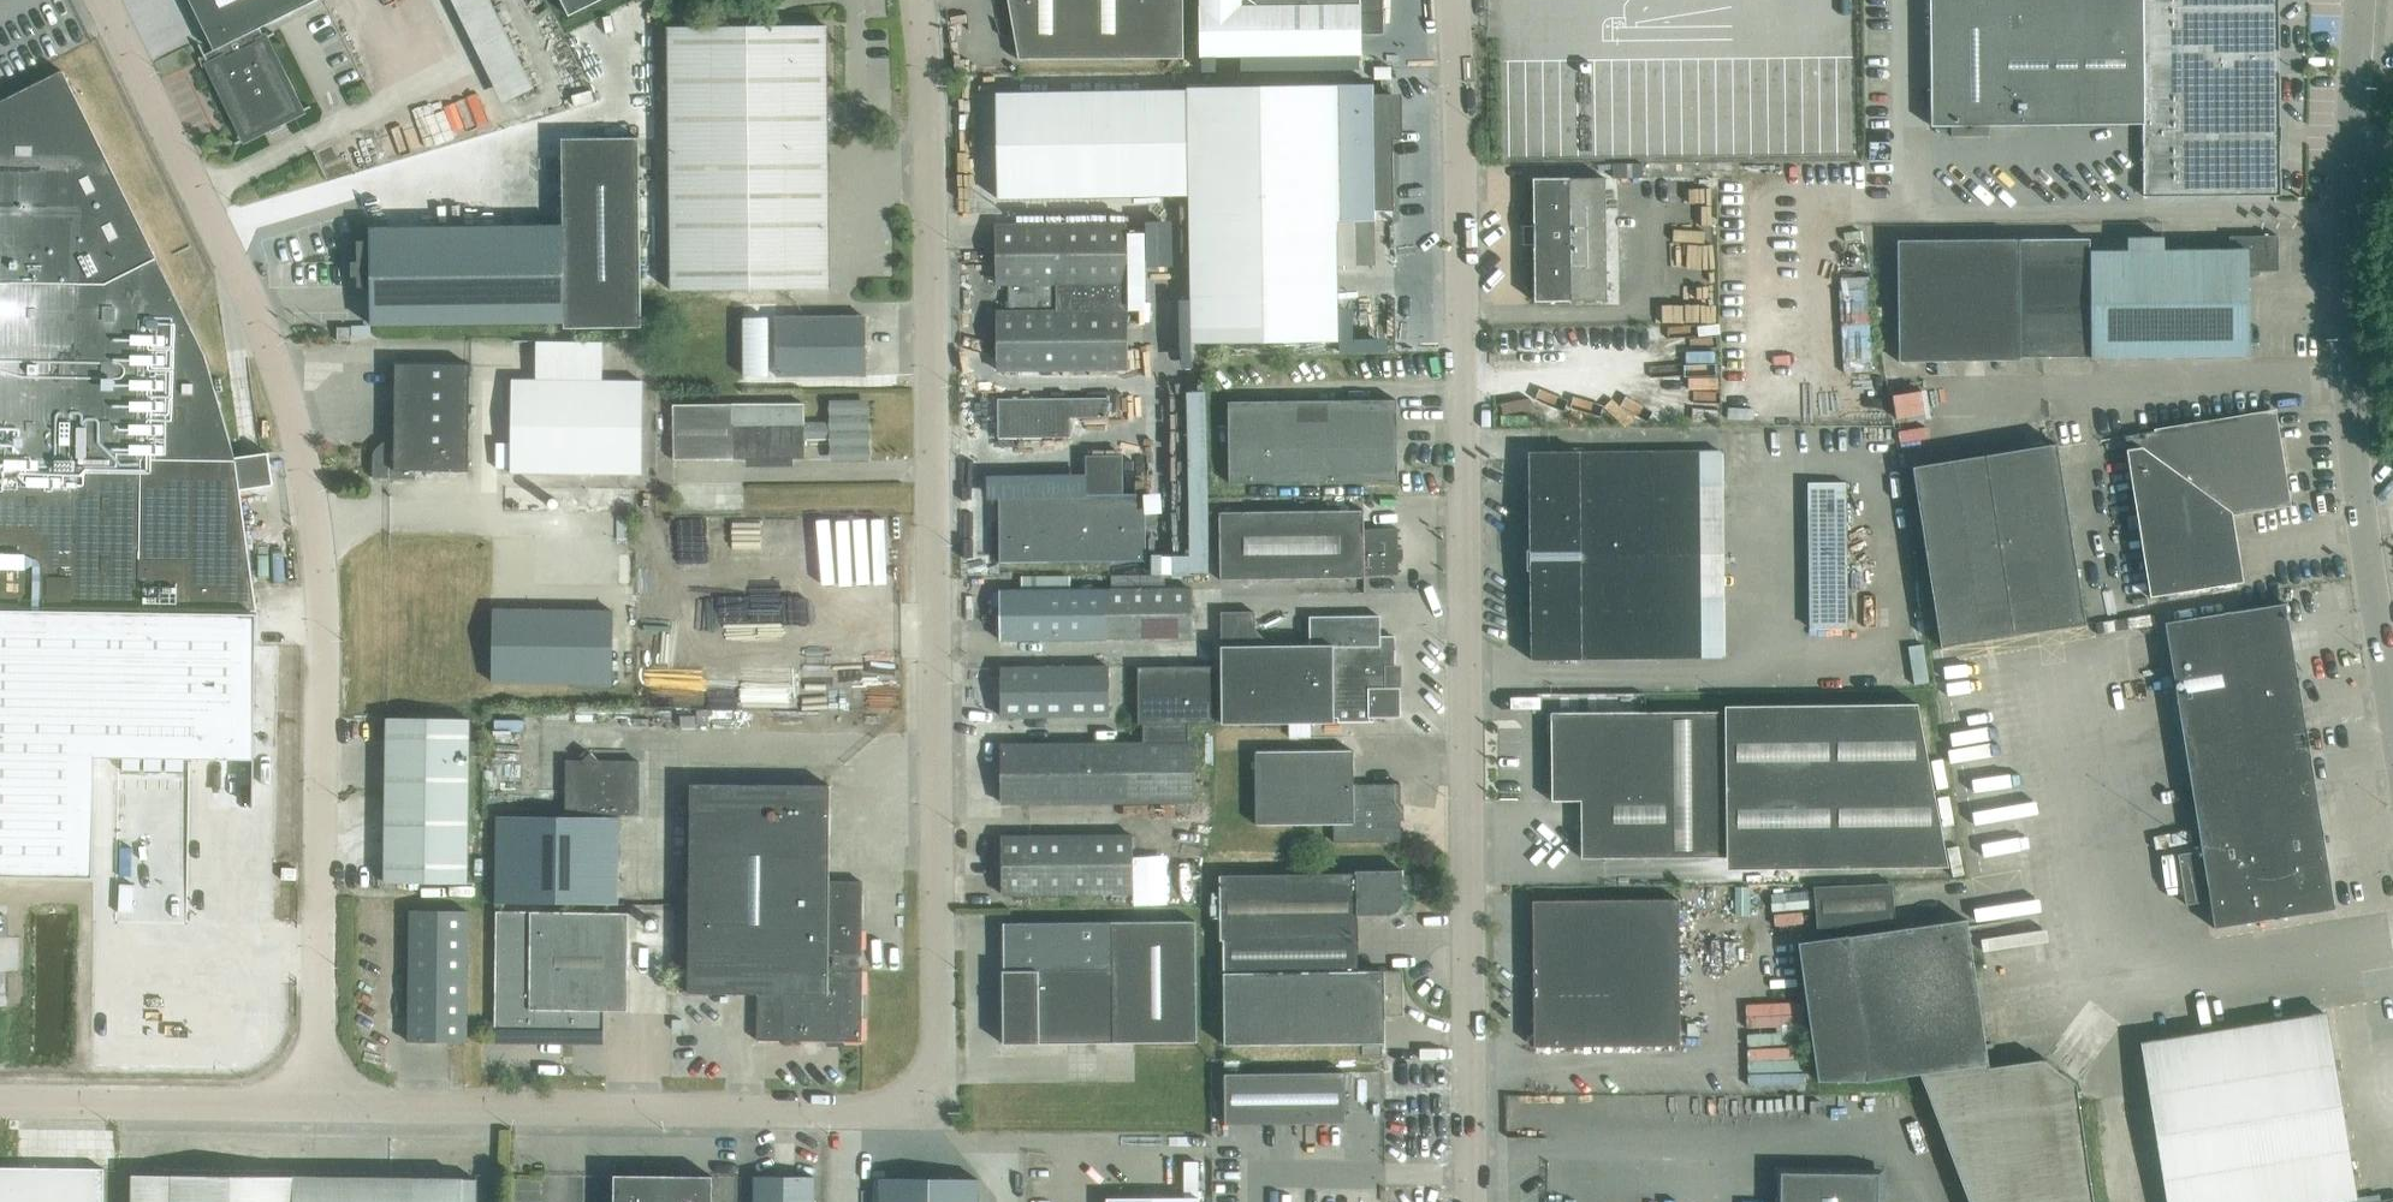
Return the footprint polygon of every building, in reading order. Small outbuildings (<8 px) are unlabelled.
[(214,50),(205,54),(200,43),(199,44),(246,139),(269,128),(272,134),(284,128),(281,122),(302,111),(260,27),(316,0),(190,0),(214,50)] [(511,98),(533,87),(490,0),(463,0),(511,98)] [(569,16),(601,0),(561,0),(569,16)] [(1184,58),(1184,0),(1008,0),(1019,59),(1184,58)] [(1205,62),(1362,59),(1362,33),(1383,33),(1383,0),(1204,0),(1205,62)] [(1932,126),(1952,125),(1952,136),(1990,135),(1990,124),(2058,124),(2144,122),(2144,196),(2280,194),(2278,1),(2278,0),(1931,0),(1932,126)] [(670,290),(830,288),(827,25),(668,27),(670,290)] [(1374,79),(1391,78),(1391,66),(1374,67),(1374,79)] [(160,609),(257,611),(240,489),(274,485),(269,453),(269,452),(236,457),(205,355),(204,355),(187,320),(63,70),(0,102),(0,606),(160,609)] [(1392,139),(1392,121),(1400,116),(1395,108),(1392,110),(1392,94),(1374,94),(1373,84),(1342,84),(1342,95),(1343,95),(1344,177),(1345,192),(1345,210),(1344,210),(1345,221),(1376,220),(1376,211),(1394,210),(1393,139),(1392,139)] [(1336,87),(996,93),(998,198),(1189,195),(1192,341),(1338,339),(1336,87)] [(1749,113),(1749,153),(1858,154),(1859,110),(1824,110),(1803,110),(1803,106),(1769,105),(1769,113),(1749,113)] [(371,286),(372,325),(564,322),(564,328),(642,327),(639,137),(562,138),(563,226),(370,228),(371,241),(358,242),(358,262),(352,262),(353,276),(359,276),(359,286),(371,286)] [(1642,162),(1614,163),(1615,178),(1642,177),(1642,162)] [(1605,177),(1533,178),(1534,225),(1524,225),(1524,245),(1534,244),(1535,301),(1607,300),(1605,177)] [(1128,369),(1127,287),(1126,224),(996,225),(996,283),(1012,283),(1012,311),(997,312),(997,370),(1128,369)] [(2248,272),(2279,271),(2278,235),(2230,236),(2230,250),(2164,251),(2164,237),(2127,238),(2127,251),(2090,252),(2090,238),(1898,240),(1899,361),(2020,360),(2020,357),(2091,357),(2249,356),(2248,272)] [(1872,311),(1871,275),(1844,276),(1846,312),(1872,311)] [(1394,348),(1396,280),(1378,279),(1375,347),(1394,348)] [(776,317),(776,371),(776,375),(866,374),(865,316),(776,317)] [(370,326),(352,326),(352,336),(370,336),(370,326)] [(337,340),(351,340),(351,327),(337,327),(337,340)] [(469,471),(470,371),(470,364),(395,363),(395,427),(386,427),(385,444),(377,452),(373,452),(373,478),(416,478),(416,470),(469,471)] [(642,474),(643,381),(512,379),(512,383),(512,411),(511,442),(511,469),(511,472),(642,474)] [(1921,391),(1893,395),(1897,418),(1925,413),(1921,391)] [(1071,417),(1109,417),(1109,397),(998,398),(998,437),(1071,437),(1071,417)] [(1396,399),(1356,400),(1228,401),(1229,483),(1397,481),(1396,399)] [(804,439),(833,438),(833,458),(848,458),(848,454),(867,454),(866,403),(833,403),(833,423),(804,423),(804,404),(673,404),(673,459),(734,459),(805,458),(804,439)] [(2221,515),(2289,503),(2276,423),(2263,413),(2124,435),(2150,597),(2243,581),(2239,557),(2228,559),(2221,515)] [(511,469),(511,442),(496,442),(496,468),(511,469)] [(2086,623),(2057,443),(1912,466),(1941,646),(2086,623)] [(1637,451),(1529,453),(1531,659),(1639,657),(1702,657),(1723,656),(1722,604),(1702,604),(1700,491),(1721,491),(1721,450),(1700,451),(1637,451)] [(1145,493),(1123,493),(1122,455),(1086,455),(1086,494),(999,495),(999,562),(1146,560),(1145,493)] [(1845,481),(1811,482),(1812,628),(1847,628),(1845,481)] [(1363,509),(1356,510),(1219,512),(1220,580),(1364,577),(1364,575),(1398,575),(1398,528),(1364,528),(1363,509)] [(1192,588),(1096,589),(1097,638),(1193,636),(1192,588)] [(1097,638),(1096,589),(1000,591),(1000,639),(1097,638)] [(2202,850),(2179,854),(2188,904),(2210,900),(2214,928),(2335,908),(2285,603),(2165,622),(2202,850)] [(94,877),(96,756),(124,757),(124,769),(141,769),(141,757),(145,757),(145,769),(163,770),(163,758),(167,758),(167,770),(184,770),(184,758),(254,759),(255,759),(257,654),(257,614),(160,612),(160,609),(0,606),(0,875),(94,877)] [(493,607),(492,680),(612,682),(613,609),(493,607)] [(1380,615),(1356,615),(1310,616),(1310,645),(1256,646),(1255,612),(1221,612),(1222,666),(1138,667),(1138,724),(1143,724),(1143,743),(1189,742),(1189,723),(1217,723),(1217,718),(1222,718),(1222,723),(1334,722),(1334,717),(1338,717),(1338,722),(1369,722),(1369,717),(1400,716),(1400,688),(1390,688),(1390,658),(1395,652),(1395,635),(1380,635),(1380,615)] [(1914,680),(1929,678),(1924,645),(1909,647),(1914,680)] [(1001,716),(1109,715),(1109,666),(1000,668),(1001,716)] [(1948,866),(1918,704),(1725,706),(1725,711),(1638,712),(1638,711),(1551,712),(1552,801),(1581,800),(1581,858),(1727,856),(1727,868),(1786,868),(1948,866)] [(470,719),(387,718),(385,882),(468,883),(470,719)] [(1194,801),(1193,742),(1189,742),(1143,743),(1001,744),(1001,803),(1194,801)] [(1401,783),(1356,784),(1354,784),(1353,751),(1255,752),(1256,824),(1334,823),(1334,842),(1401,841),(1401,783)] [(617,902),(618,879),(618,817),(640,817),(640,760),(599,760),(591,752),(583,760),(566,760),(565,817),(551,816),(504,816),(497,816),(496,900),(617,902)] [(862,881),(829,881),(830,785),(690,784),(688,993),(757,994),(757,1040),(862,1041),(863,970),(859,970),(860,955),(861,955),(862,881)] [(1972,796),(1978,839),(2043,830),(2037,788),(1972,796)] [(1002,894),(1133,893),(1132,834),(1002,836),(1002,894)] [(1755,870),(1756,881),(1806,879),(1806,868),(1755,870)] [(1358,971),(1358,915),(1380,915),(1385,914),(1390,913),(1395,910),(1399,907),(1402,902),(1402,870),(1355,870),(1355,872),(1219,872),(1220,940),(1223,940),(1224,1044),(1385,1043),(1385,1015),(1403,1015),(1402,971),(1358,971)] [(1894,924),(1891,883),(1814,886),(1817,927),(1894,924)] [(1734,914),(1749,914),(1749,885),(1734,885),(1734,914)] [(1772,910),(1808,907),(1807,891),(1771,894),(1772,910)] [(1681,1045),(1679,898),(1533,900),(1534,1047),(1681,1045)] [(467,1041),(468,911),(410,910),(408,1041),(467,1041)] [(497,911),(495,1033),(604,1034),(604,1010),(628,1010),(628,954),(628,912),(497,911)] [(1848,935),(1799,942),(1818,1081),(1869,1081),(1920,1073),(1969,1201),(2093,1201),(2076,1084),(2042,1059),(1989,1066),(1967,918),(1848,935)] [(1195,920),(1003,922),(1004,970),(1003,970),(1004,1044),(1197,1042),(1195,920)] [(2380,1199),(2379,1194),(2356,1198),(2325,1012),(2142,1042),(2168,1201),(2392,1201),(2392,1197),(2380,1199)] [(1225,1124),(1345,1122),(1345,1072),(1224,1073),(1225,1124)] [(1198,1161),(1185,1161),(1185,1197),(1107,1198),(1107,1201),(1199,1201),(1199,1197),(1198,1197),(1198,1161)] [(104,1168),(0,1167),(0,1201),(104,1201),(104,1168)] [(1879,1173),(1780,1171),(1780,1201),(1878,1201),(1879,1173)] [(477,1178),(172,1174),(172,1176),(142,1176),(141,1201),(477,1201),(477,1178)] [(713,1176),(614,1175),(614,1201),(712,1201),(713,1176)] [(814,1177),(755,1176),(755,1201),(813,1201),(814,1177)] [(880,1201),(978,1201),(978,1179),(880,1177),(880,1201)]
